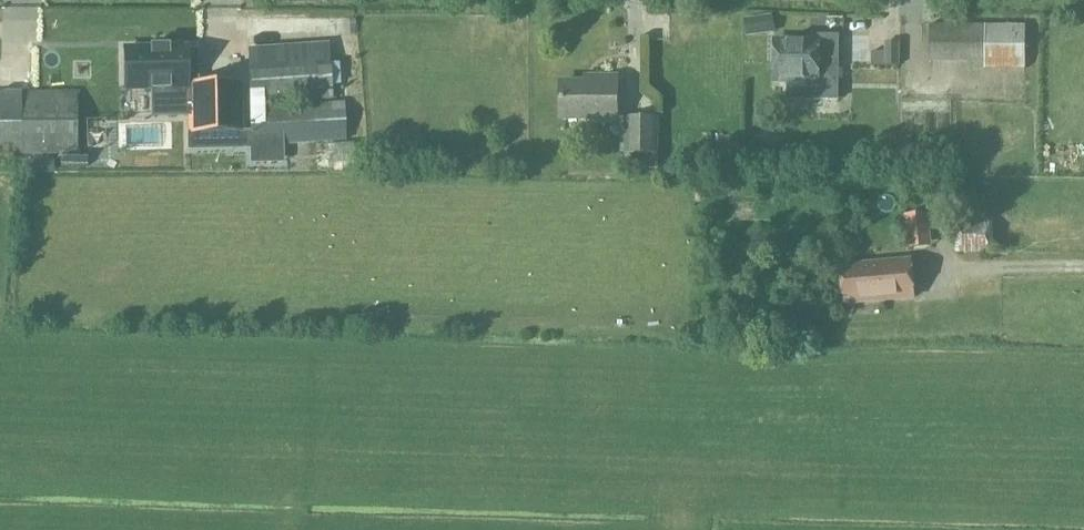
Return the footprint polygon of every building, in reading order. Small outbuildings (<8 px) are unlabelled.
[(235,48),(233,15),(213,16),(215,50),(235,48)] [(746,20),(748,36),(776,32),(773,16),(746,20)] [(1027,26),(930,25),(930,56),(968,57),(968,69),(1026,69),(1027,26)] [(245,53),(318,50),(317,27),(265,29),(266,33),(244,34),(245,53)] [(775,40),(775,83),(810,83),(810,100),(839,100),(839,36),(819,35),(819,41),(775,40)] [(900,66),(901,43),(886,42),(885,52),(873,52),(873,66),(900,66)] [(169,90),(169,88),(188,87),(189,148),(245,148),(244,84),(197,84),(197,48),(168,49),(168,47),(151,47),(151,49),(125,50),(125,60),(124,60),(124,78),(125,78),(125,88),(152,88),(152,90),(169,90)] [(249,61),(251,146),(251,163),(282,162),(281,144),(346,143),(344,103),(268,106),(268,104),(333,100),(330,56),(249,61)] [(618,77),(584,77),(584,83),(562,83),(562,120),(618,120),(618,77)] [(79,155),(78,91),(0,93),(0,157),(79,155)] [(633,170),(659,170),(659,118),(626,118),(626,155),(633,155),(633,170)] [(905,239),(924,238),(922,205),(903,206),(905,239)] [(957,220),(957,253),(995,252),(995,220),(957,220)] [(910,256),(840,262),(843,305),(914,299),(910,256)]
